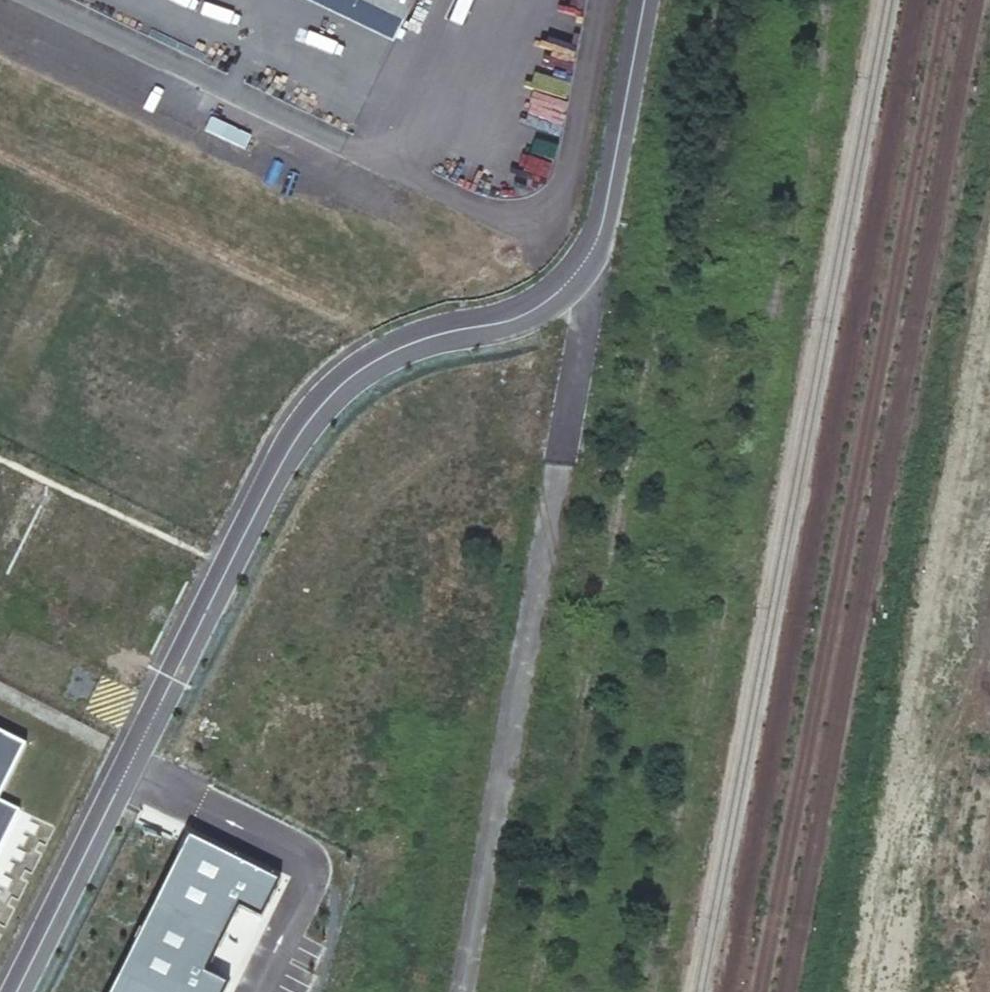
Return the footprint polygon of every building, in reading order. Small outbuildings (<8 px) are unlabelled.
[(346,0),(276,0),(391,56),(404,28),(346,0)] [(404,28),(417,0),(346,0),(404,28)] [(0,730),(0,797),(27,744),(0,730)] [(942,904),(976,909),(989,838),(989,777),(966,772),(942,904)] [(20,809),(0,799),(0,849),(20,809)] [(189,834),(110,991),(225,991),(230,982),(207,971),(240,906),(262,918),(281,879),(189,834)]
